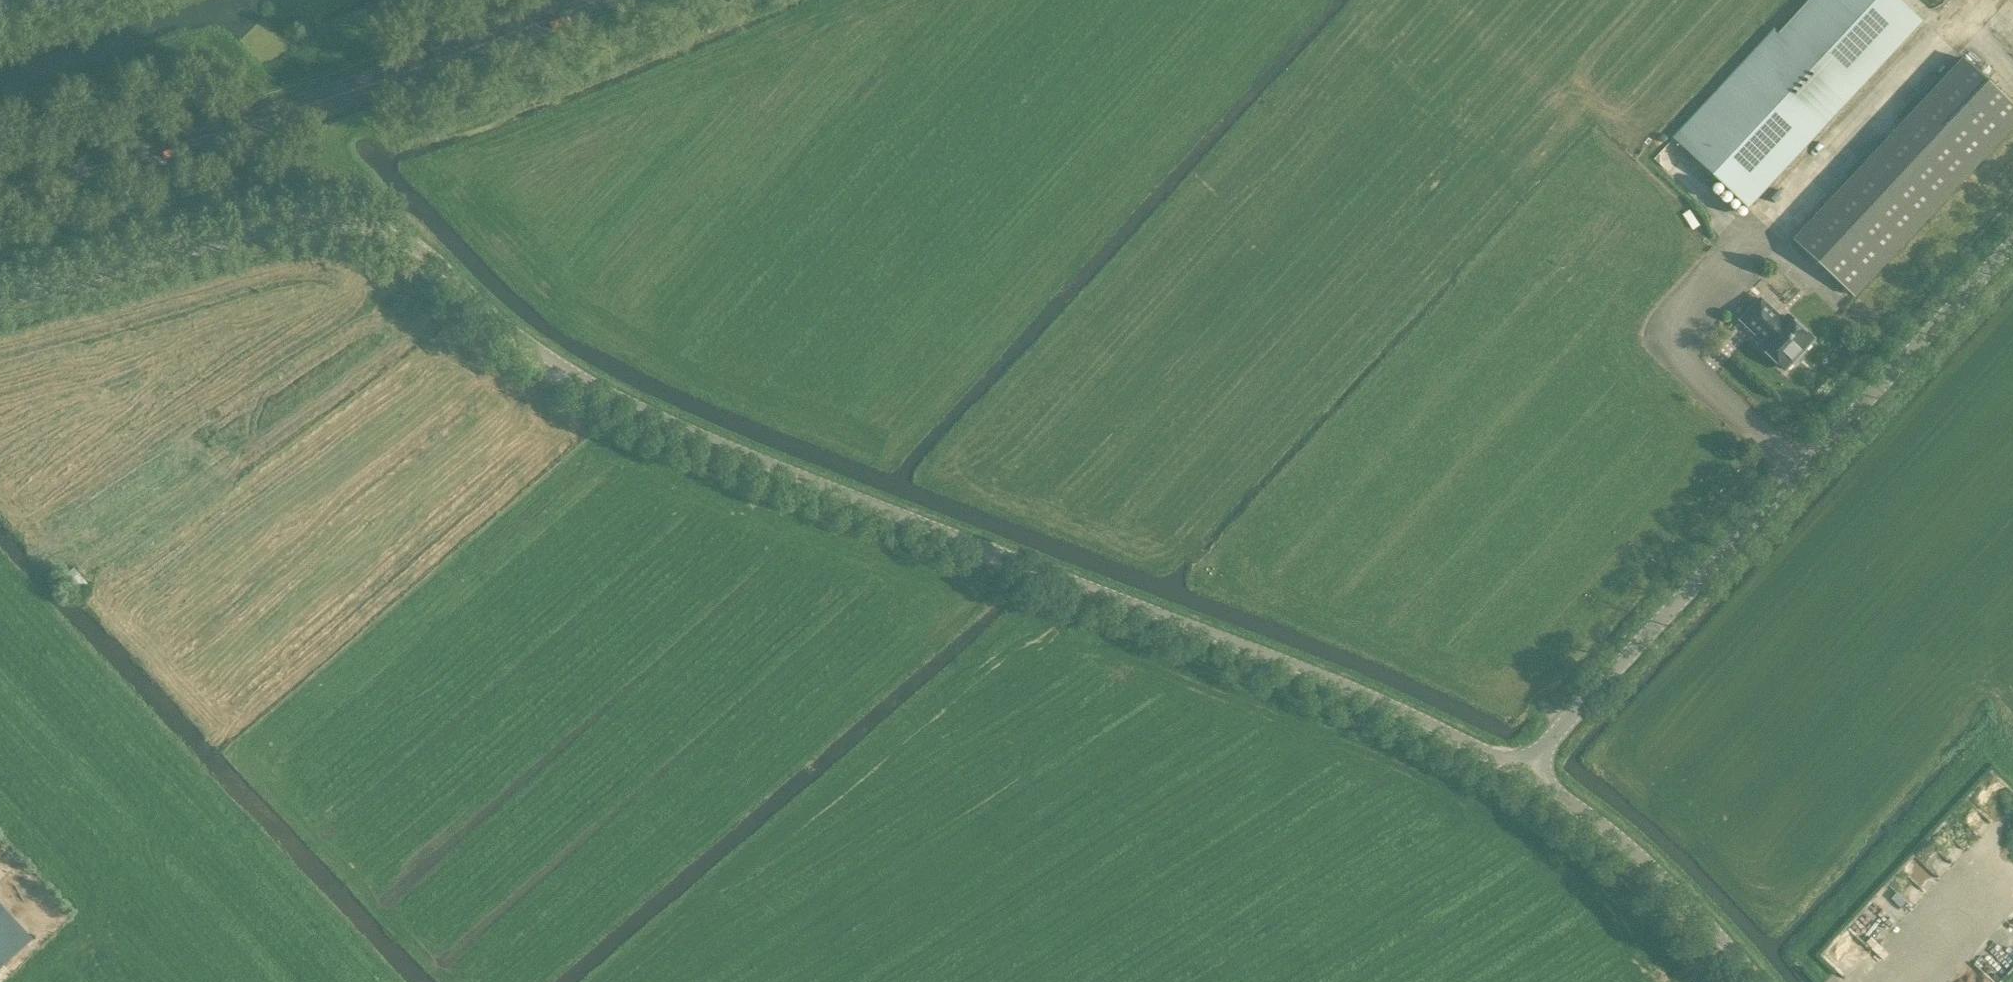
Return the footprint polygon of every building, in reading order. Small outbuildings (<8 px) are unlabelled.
[(1678,143),(1748,208),(1923,21),(1900,0),(1811,0),(1779,35),(1678,143)] [(1678,143),(1779,35),(1773,30),(1672,138),(1678,143)] [(1794,240),(1854,296),(2012,126),(2012,105),(1964,59),(1794,240)] [(1761,299),(1741,320),(1764,341),(1759,346),(1785,370),(1813,340),(1787,316),(1783,320),(1761,299)]
